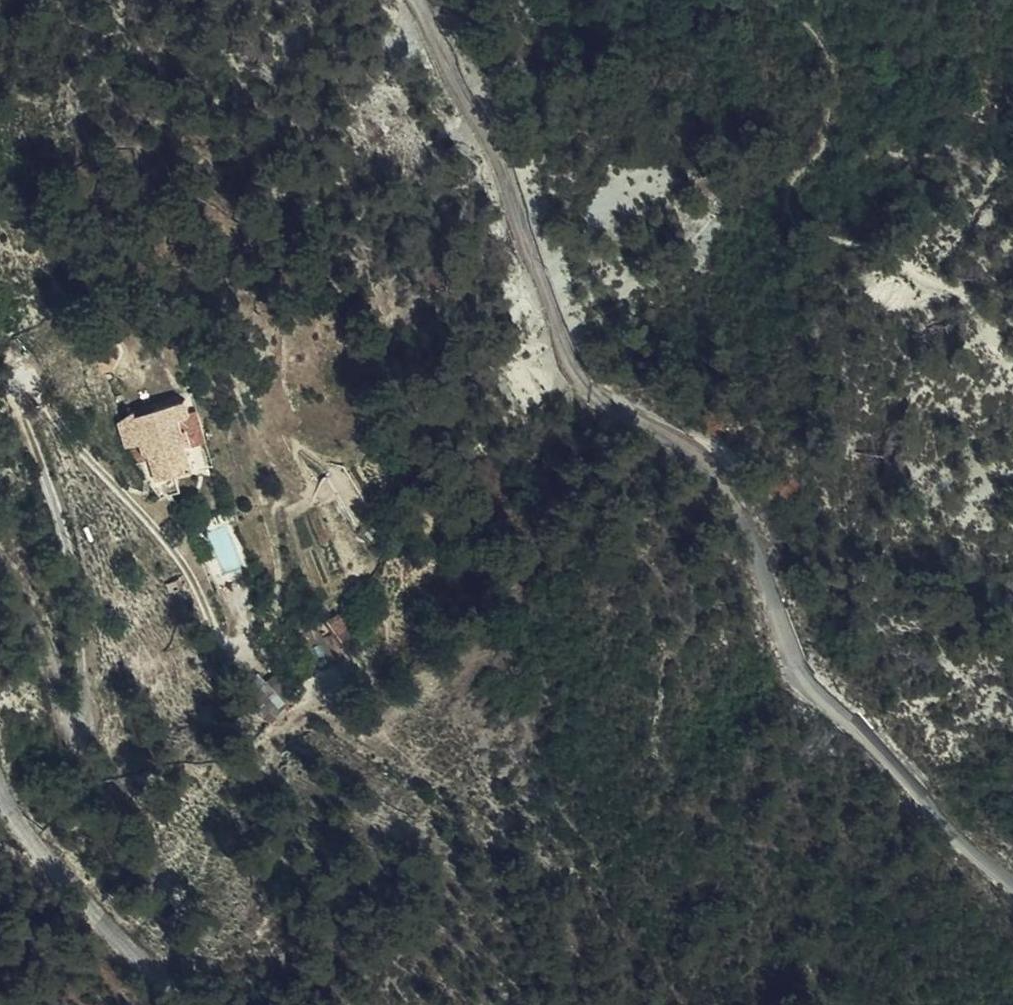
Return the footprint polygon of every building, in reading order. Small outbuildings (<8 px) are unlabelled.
[(151,420),(171,416),(169,404),(150,407),(151,420)] [(112,408),(117,443),(130,441),(133,459),(138,458),(142,480),(179,474),(176,447),(181,446),(178,430),(173,431),(171,416),(151,420),(150,407),(127,411),(127,405),(112,408)] [(178,430),(181,446),(193,443),(188,413),(171,416),(173,431),(178,430)] [(342,613),(330,619),(342,642),(355,635),(342,613)]
